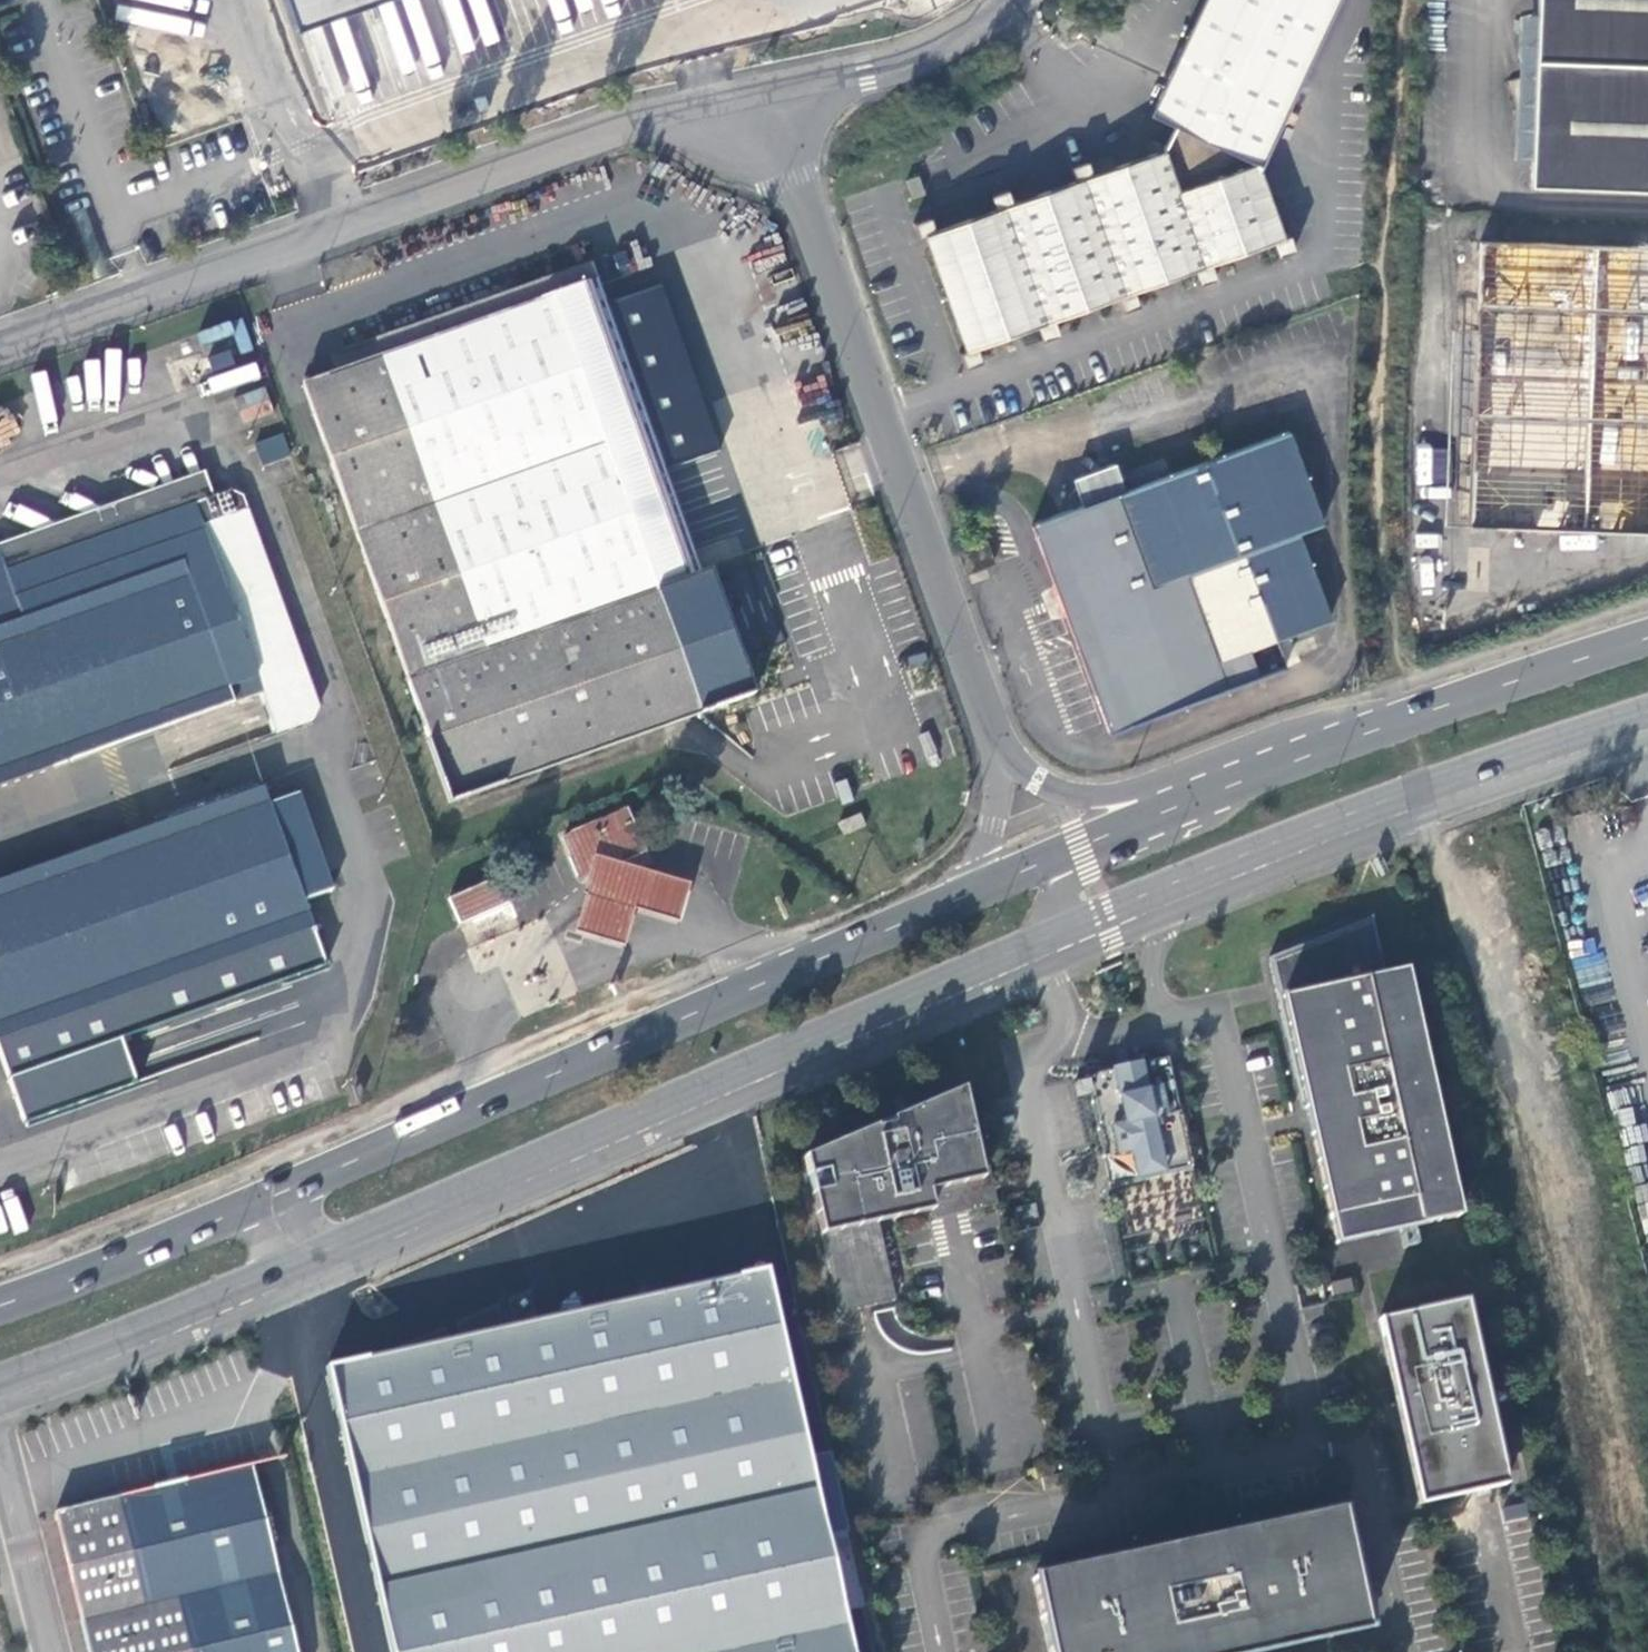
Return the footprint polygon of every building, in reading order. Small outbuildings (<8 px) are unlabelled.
[(558,30),(574,31),(617,16),(620,16),(668,0),(548,0),(558,30)] [(965,367),(980,361),(975,347),(1037,324),(1042,339),(1058,333),(1052,318),(1115,296),(1120,310),(1136,304),(1131,290),(1193,268),(1198,281),(1214,275),(1209,262),(1241,250),(1272,239),(1277,252),(1291,247),(1286,232),(1280,235),(1256,168),(1311,45),(1332,0),(1198,0),(1147,110),(1173,123),(1160,148),(1090,174),(1084,159),(1069,164),(1074,179),(1010,203),(1005,188),(991,193),(996,208),(942,228),(933,231),(928,216),(913,222),(918,237),(925,234),(966,349),(959,351),(965,367)] [(1542,16),(1536,159),(1534,188),(1647,192),(1647,0),(1543,0),(1542,16)] [(343,48),(323,54),(333,84),(349,87),(353,99),(371,101),(440,80),(441,69),(425,67),(421,53),(399,50),(384,54),(387,38),(405,40),(402,30),(388,34),(385,25),(355,21),(356,14),(322,24),(319,44),(343,48)] [(1536,159),(1542,16),(1522,16),(1515,159),(1536,159)] [(905,180),(911,197),(922,193),(916,176),(905,180)] [(1471,526),(1544,528),(1647,533),(1647,249),(1481,243),(1479,329),(1471,526)] [(373,337),(378,354),(581,283),(685,576),(701,571),(590,262),(373,337)] [(581,283),(378,354),(301,381),(447,799),(752,692),(708,568),(701,571),(685,576),(581,283)] [(1445,525),(1471,526),(1479,329),(1453,328),(1445,525)] [(263,465),(290,453),(281,432),(254,444),(263,465)] [(1102,713),(1112,739),(1262,683),(1252,656),(1332,626),(1298,539),(1323,529),(1288,435),(1126,498),(1116,471),(1081,483),(1087,501),(1079,493),(1067,509),(1059,502),(1047,518),(1039,511),(1027,526),(1035,533),(1040,546),(1102,713)] [(21,619),(180,561),(185,576),(28,633),(50,695),(208,639),(224,686),(230,702),(237,700),(252,741),(288,728),(292,715),(218,503),(205,497),(186,503),(182,489),(140,504),(122,514),(106,508),(98,521),(82,516),(75,529),(60,524),(51,539),(36,532),(27,546),(12,540),(4,555),(0,553),(0,626),(21,619)] [(230,702),(224,686),(208,639),(50,695),(28,633),(185,576),(180,561),(21,619),(0,626),(0,785),(230,702)] [(260,785),(0,878),(0,1037),(122,994),(311,927),(260,785)] [(580,873),(584,871),(590,852),(613,859),(642,846),(624,805),(562,832),(580,873)] [(836,822),(841,835),(865,825),(860,813),(836,822)] [(590,852),(584,871),(578,889),(589,893),(578,931),(625,945),(636,906),(679,921),(692,882),(613,859),(590,852)] [(445,893),(456,921),(508,900),(497,872),(445,893)] [(1460,1215),(1406,969),(1387,973),(1374,915),(1272,956),(1279,986),(1304,1105),(1308,1104),(1311,1115),(1338,1242),(1460,1215)] [(1171,1053),(1087,1071),(1111,1181),(1194,1163),(1171,1053)] [(982,1170),(964,1086),(892,1117),(894,1122),(878,1126),(877,1123),(806,1154),(810,1172),(828,1169),(832,1186),(814,1191),(840,1309),(896,1297),(879,1219),(965,1198),(971,1195),(976,1189),(979,1183),(981,1177),(982,1170)] [(768,1269),(607,1305),(600,1272),(394,1317),(401,1351),(328,1367),(331,1380),(340,1386),(354,1447),(360,1509),(366,1544),(389,1651),(853,1651),(768,1269)] [(1351,1277),(1331,1282),(1334,1294),(1354,1290),(1351,1277)] [(1467,1299),(1380,1318),(1401,1416),(1420,1502),(1507,1483),(1467,1299)] [(55,1511),(91,1651),(298,1651),(251,1466),(55,1511)] [(1065,1473),(1045,1477),(1047,1489),(1067,1485),(1065,1473)] [(1280,1648),(1368,1629),(1343,1512),(1195,1543),(1035,1577),(1051,1651),(1262,1651),(1280,1648)]
